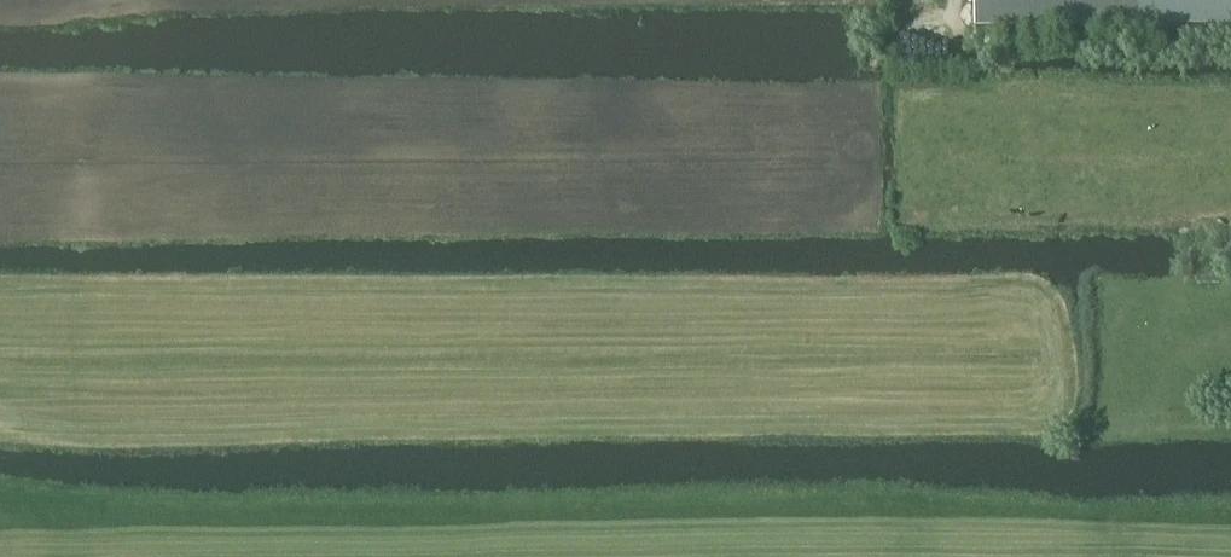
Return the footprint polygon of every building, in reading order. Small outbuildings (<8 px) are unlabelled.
[(975,28),(996,28),(1001,28),(1139,27),(1230,27),(1230,0),(974,0),(975,28)]
